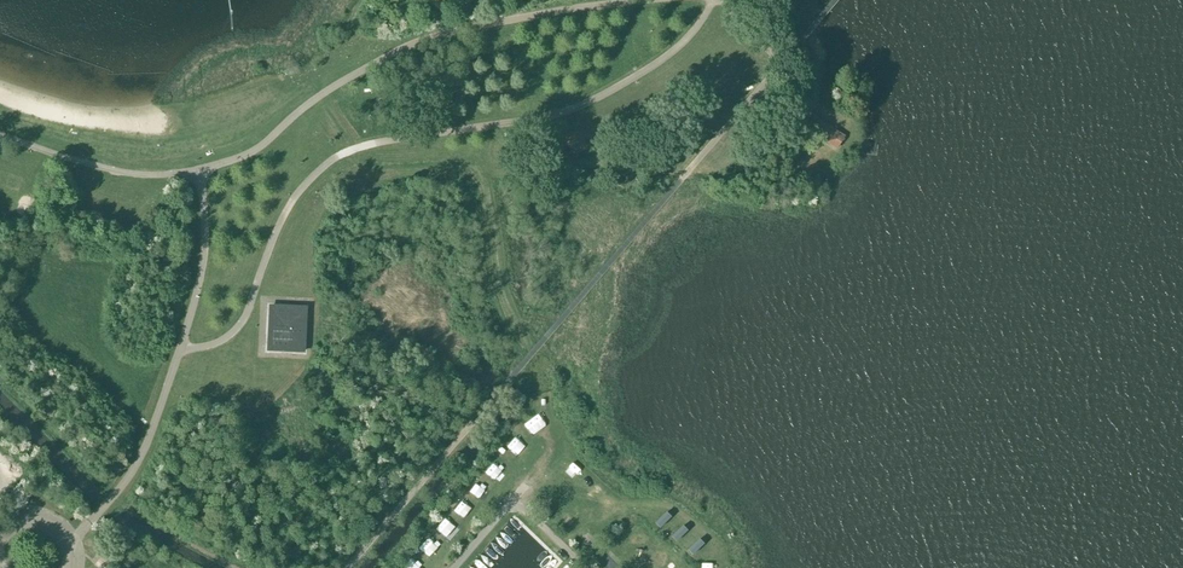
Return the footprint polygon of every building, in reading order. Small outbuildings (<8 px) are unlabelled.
[(836,150),(845,136),(819,120),(810,133),(836,150)] [(305,354),(307,307),(269,305),(266,352),(305,354)] [(659,528),(672,518),(667,512),(654,522),(659,528)] [(683,525),(670,536),(676,542),(689,531),(683,525)] [(693,555),(705,544),(699,538),(687,549),(693,555)] [(407,567),(422,567),(424,566),(414,557),(405,567),(407,567)]
